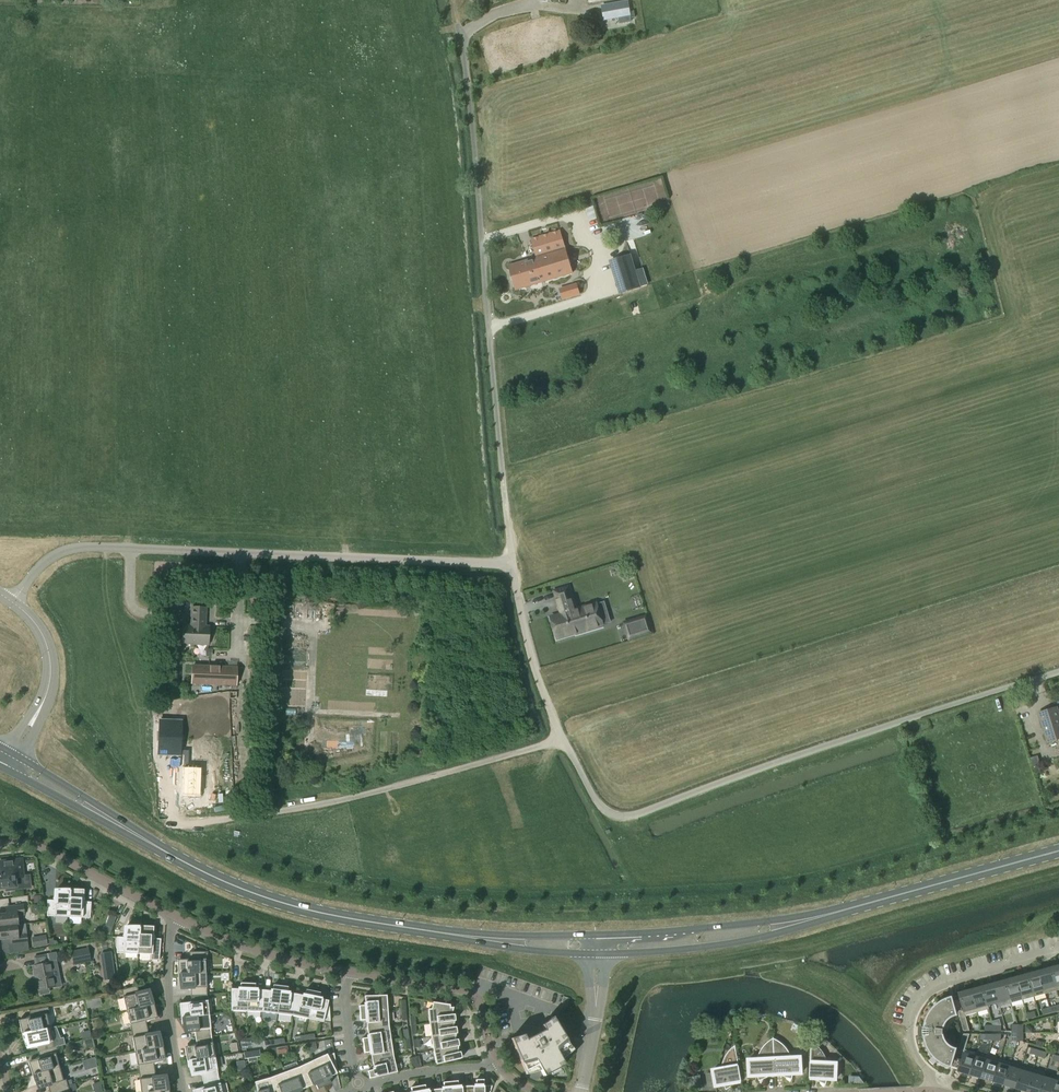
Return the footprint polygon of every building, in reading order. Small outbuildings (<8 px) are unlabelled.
[(627,2),(603,6),(606,19),(620,17),(621,23),(631,22),(630,18),(629,12),(627,2)] [(9,49),(22,50),(23,36),(10,36),(9,49)] [(536,258),(531,259),(532,260),(510,266),(517,290),(574,273),(561,231),(531,240),(536,258)] [(611,261),(621,293),(641,287),(631,255),(611,261)] [(577,285),(559,290),(563,302),(580,297),(577,285)] [(652,300),(632,306),(635,315),(655,309),(652,300)] [(604,626),(596,603),(575,609),(569,587),(555,591),(562,615),(551,618),(558,639),(576,633),(576,634),(604,626)] [(206,608),(191,607),(191,621),(192,621),(192,626),(183,625),(182,643),(208,644),(209,627),(205,626),(206,608)] [(646,615),(626,621),(626,624),(646,617),(646,615)] [(647,621),(627,627),(629,637),(650,631),(647,621)] [(283,677),(307,678),(308,650),(284,649),(283,677)] [(236,667),(201,666),(192,665),(191,683),(236,685),(236,667)] [(1058,711),(1058,708),(1039,713),(1048,743),(1058,739),(1058,711)] [(181,720),(160,719),(158,754),(180,755),(181,720)] [(1040,764),(1037,757),(1031,759),(1033,766),(1040,764)] [(196,797),(196,778),(191,778),(192,764),(182,764),(182,778),(181,778),(181,796),(196,797)] [(6,888),(6,890),(24,888),(21,859),(3,861),(4,870),(0,871),(0,889),(6,888)] [(63,888),(63,890),(60,890),(55,890),(55,900),(47,900),(47,916),(68,917),(70,889),(63,888)] [(70,889),(68,917),(90,918),(91,902),(83,901),(84,889),(70,889)] [(33,897),(34,903),(42,902),(40,895),(33,897)] [(23,905),(9,907),(9,914),(0,915),(0,927),(16,925),(18,925),(17,915),(24,914),(23,905)] [(18,925),(16,925),(0,927),(0,939),(12,938),(13,944),(27,943),(25,924),(18,925)] [(113,927),(106,924),(103,933),(110,936),(113,927)] [(124,937),(117,937),(117,953),(138,954),(139,926),(133,925),(133,927),(127,927),(125,927),(124,937)] [(139,926),(138,954),(151,954),(151,960),(159,961),(161,939),(153,938),(154,926),(139,926)] [(33,948),(48,946),(46,935),(31,938),(33,948)] [(74,965),(91,961),(88,948),(71,952),(74,965)] [(177,959),(178,974),(206,973),(206,960),(208,960),(208,951),(189,951),(189,959),(177,959)] [(111,952),(100,953),(104,981),(115,979),(111,952)] [(40,994),(49,992),(48,988),(56,987),(56,986),(61,985),(58,969),(53,971),(51,962),(48,963),(46,955),(34,958),(36,965),(33,966),(38,990),(40,990),(40,994)] [(1051,969),(1040,972),(1046,994),(1057,990),(1051,969)] [(1040,972),(1029,975),(1035,997),(1046,994),(1040,972)] [(206,973),(178,974),(178,980),(180,980),(180,986),(181,988),(190,988),(191,993),(191,995),(207,994),(206,973)] [(1029,975),(1017,978),(1023,1000),(1035,997),(1029,975)] [(1005,982),(1010,999),(1011,1003),(1023,1000),(1017,978),(1005,982)] [(1005,982),(994,985),(999,1002),(998,1002),(999,1007),(1011,1003),(1010,999),(1005,982)] [(247,1011),(248,983),(241,983),(240,989),(231,989),(231,1011),(247,1011)] [(255,983),(248,983),(247,1011),(262,1012),(264,990),(263,990),(255,990),(255,983)] [(152,998),(151,998),(150,996),(148,991),(139,993),(137,985),(121,990),(126,1011),(154,1004),(152,998)] [(264,990),(262,1012),(277,1014),(281,986),(274,985),(273,991),(265,990),(264,990)] [(999,1002),(994,985),(983,988),(987,1005),(988,1005),(998,1002),(999,1002)] [(281,986),(277,1014),(293,1016),(296,994),(295,994),(287,993),(288,987),(281,986)] [(987,1005),(983,988),(971,991),(977,1012),(989,1009),(988,1005),(987,1005)] [(296,994),(293,1016),(308,1019),(313,991),(306,990),(305,996),(297,994),(296,994)] [(313,991),(308,1019),(323,1022),(324,1020),(330,1021),(329,1003),(328,1003),(328,1001),(319,999),(320,993),(313,991)] [(977,1012),(971,991),(960,994),(960,995),(954,996),(962,1024),(967,1022),(966,1016),(977,1012)] [(191,1002),(182,1003),(179,1003),(181,1017),(209,1015),(207,994),(191,995),(191,1000),(191,1002)] [(360,1013),(388,1011),(387,995),(365,996),(365,1005),(359,1006),(360,1013)] [(567,1004),(569,998),(563,996),(561,1002),(567,1004)] [(948,1067),(950,1068),(956,1050),(954,1049),(953,1049),(951,1048),(950,1047),(949,1046),(948,1045),(947,1044),(946,1043),(945,1041),(944,1040),(943,1038),(943,1037),(943,1035),(943,1030),(943,1028),(944,1027),(944,1025),(945,1024),(946,1022),(947,1021),(948,1020),(949,1019),(950,1018),(952,1017),(953,1016),(955,1016),(956,1015),(951,997),(948,998),(945,999),(942,1000),(939,1002),(936,1004),(934,1007),(932,1009),(930,1012),(928,1015),(926,1018),(925,1021),(924,1024),(924,1028),(920,1027),(920,1030),(920,1032),(920,1035),(920,1037),(923,1037),(924,1040),(925,1043),(926,1046),(927,1049),(929,1052),(931,1055),(933,1057),(935,1060),(937,1062),(940,1064),(942,1065),(945,1066),(948,1067)] [(455,1013),(452,1014),(454,1007),(450,1008),(450,1005),(433,1002),(431,1009),(428,1009),(429,1023),(450,1021),(455,1020),(456,1020),(455,1016),(455,1013)] [(154,1004),(126,1011),(131,1031),(147,1028),(146,1023),(145,1021),(157,1018),(154,1004)] [(30,1017),(21,1019),(19,1020),(22,1034),(23,1033),(49,1028),(46,1014),(49,1014),(48,1007),(29,1010),(30,1017)] [(389,1026),(388,1011),(360,1013),(360,1020),(366,1020),(367,1028),(367,1029),(389,1026)] [(209,1015),(181,1017),(182,1024),(183,1024),(184,1029),(185,1032),(194,1031),(195,1033),(195,1038),(211,1036),(209,1015)] [(536,1072),(541,1070),(544,1076),(551,1073),(549,1070),(557,1066),(558,1069),(565,1066),(559,1054),(572,1047),(553,1017),(542,1025),(545,1030),(527,1040),(524,1035),(511,1039),(527,1074),(532,1073),(536,1072)] [(455,1020),(450,1021),(429,1023),(431,1037),(452,1034),(452,1033),(456,1033),(457,1033),(457,1029),(456,1026),(453,1026),(455,1020)] [(49,1028),(23,1033),(22,1034),(23,1040),(25,1040),(26,1045),(27,1047),(36,1045),(37,1047),(38,1052),(56,1047),(65,1045),(64,1037),(61,1038),(56,1026),(49,1028)] [(389,1026),(367,1029),(367,1030),(368,1038),(362,1039),(363,1046),(391,1042),(389,1026)] [(147,1028),(131,1031),(135,1052),(163,1047),(162,1040),(160,1041),(159,1035),(158,1033),(148,1035),(148,1032),(147,1028)] [(452,1034),(431,1037),(434,1050),(454,1047),(454,1046),(459,1045),(460,1045),(459,1041),(458,1039),(455,1039),(456,1033),(452,1033),(452,1034)] [(196,1045),(187,1046),(185,1047),(187,1061),(188,1061),(215,1056),(211,1036),(195,1038),(195,1040),(196,1042),(196,1045)] [(776,1075),(774,1038),(774,1039),(771,1040),(769,1042),(767,1044),(765,1045),(764,1048),(762,1050),(761,1052),(760,1055),(759,1057),(758,1060),(749,1060),(750,1077),(758,1076),(760,1081),(769,1078),(768,1076),(776,1075)] [(774,1038),(776,1075),(783,1075),(784,1077),(793,1080),(794,1074),(802,1074),(801,1057),(792,1058),(791,1055),(790,1053),(789,1051),(787,1048),(785,1046),(783,1045),(781,1043),(779,1041),(777,1040),(774,1039),(774,1038)] [(92,1039),(84,1041),(86,1049),(93,1047),(92,1039)] [(976,1053),(965,1049),(967,1042),(962,1041),(954,1069),(959,1070),(959,1071),(969,1074),(976,1053)] [(394,1057),(391,1042),(363,1046),(364,1053),(370,1052),(372,1060),(372,1061),(394,1057)] [(814,1044),(812,1042),(810,1079),(818,1079),(818,1081),(826,1085),(828,1080),(836,1080),(837,1064),(828,1063),(827,1061),(827,1058),(825,1056),(824,1053),(822,1051),(821,1049),(819,1047),(817,1045),(814,1044)] [(459,1045),(454,1046),(454,1047),(434,1050),(437,1065),(461,1059),(461,1058),(462,1057),(461,1054),(460,1051),(458,1052),(459,1045)] [(735,1046),(733,1048),(731,1050),(729,1052),(728,1054),(726,1056),(725,1059),(724,1061),(723,1064),(723,1065),(722,1067),(722,1069),(713,1071),(716,1087),(725,1085),(727,1090),(735,1085),(735,1084),(742,1082),(736,1045),(735,1046)] [(39,1058),(30,1060),(28,1061),(32,1075),(59,1067),(55,1054),(58,1053),(56,1047),(38,1052),(38,1054),(39,1058)] [(163,1047),(135,1052),(139,1072),(155,1070),(154,1068),(153,1063),(165,1061),(163,1047)] [(259,1050),(245,1052),(246,1059),(247,1059),(248,1062),(256,1061),(256,1058),(260,1057),(259,1050)] [(327,1054),(313,1061),(324,1086),(331,1083),(328,1078),(337,1074),(336,1072),(337,1071),(334,1053),(328,1056),(327,1054)] [(988,1056),(976,1053),(969,1074),(982,1078),(988,1056)] [(95,1056),(82,1060),(85,1069),(98,1066),(95,1056)] [(215,1056),(188,1061),(187,1061),(188,1067),(190,1067),(191,1072),(192,1075),(201,1073),(202,1076),(202,1080),(218,1077),(215,1056)] [(1000,1060),(988,1056),(982,1078),(993,1081),(1000,1060)] [(394,1057),(372,1061),(372,1062),(374,1070),(368,1071),(370,1079),(376,1077),(397,1072),(394,1057)] [(1000,1060),(993,1081),(1004,1084),(1011,1063),(1000,1060)] [(313,1061),(299,1067),(306,1088),(308,1087),(315,1084),(318,1089),(324,1086),(313,1061)] [(284,1073),(291,1091),(299,1091),(306,1088),(299,1067),(296,1062),(282,1067),(284,1073)] [(1022,1066),(1011,1063),(1004,1084),(1016,1088),(1022,1066)] [(1034,1070),(1022,1066),(1016,1088),(1027,1091),(1034,1070)] [(59,1067),(32,1075),(34,1081),(35,1081),(36,1083),(38,1088),(47,1085),(49,1090),(49,1091),(68,1086),(66,1079),(63,1080),(59,1067)] [(155,1070),(139,1072),(141,1091),(153,1091),(167,1090),(169,1090),(168,1084),(167,1084),(166,1079),(165,1076),(155,1077),(155,1075),(155,1070)] [(1027,1091),(1029,1091),(1039,1091),(1044,1078),(1046,1074),(1034,1070),(1027,1091)] [(284,1073),(270,1078),(274,1091),(291,1091),(284,1073)] [(687,1078),(689,1090),(703,1087),(700,1075),(687,1078)] [(195,1089),(192,1090),(193,1091),(222,1091),(218,1077),(202,1080),(203,1082),(204,1087),(195,1089)] [(270,1078),(254,1082),(257,1091),(274,1091),(270,1078)] [(1044,1078),(1039,1091),(1052,1091),(1055,1081),(1044,1078)] [(467,1086),(468,1091),(490,1091),(493,1086),(492,1086),(484,1086),(484,1080),(476,1080),(476,1086),(468,1086),(467,1086)] [(95,1091),(102,1091),(100,1081),(93,1083),(95,1091)] [(467,1086),(466,1086),(459,1087),(458,1081),(451,1082),(452,1091),(468,1091),(467,1086)] [(435,1090),(436,1091),(452,1091),(451,1082),(443,1082),(444,1088),(436,1089),(435,1090)] [(75,1083),(68,1086),(70,1091),(77,1089),(75,1083)]
